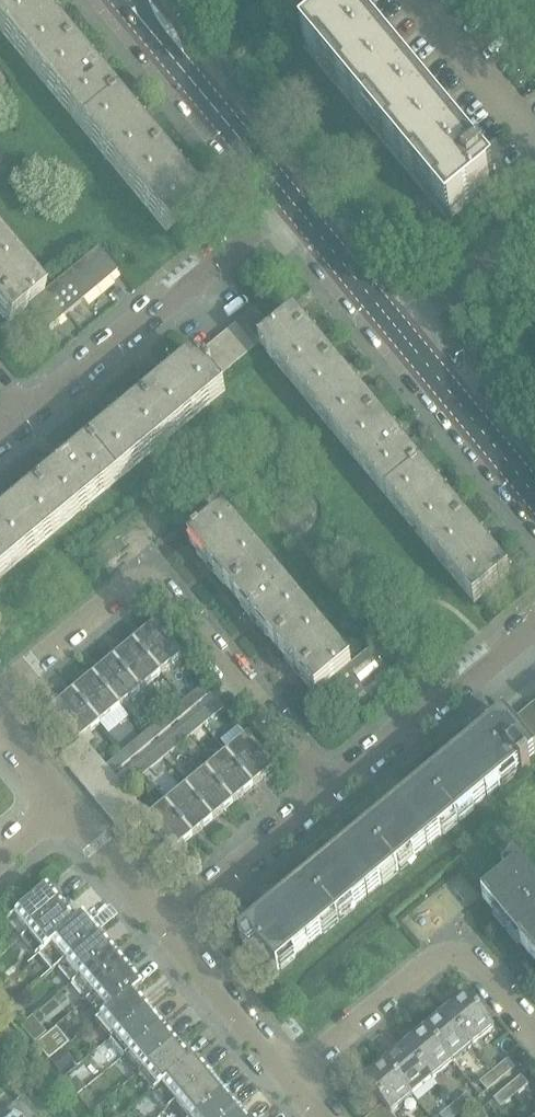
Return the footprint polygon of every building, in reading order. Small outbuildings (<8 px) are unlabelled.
[(59,31),(34,0),(12,0),(0,9),(0,31),(31,69),(67,40),(59,31)] [(12,0),(0,0),(0,9),(12,0)] [(479,165),(353,11),(353,10),(306,49),(451,226),(498,188),(490,178),(490,166),(479,165)] [(113,97),(81,58),(67,40),(31,69),(77,125),(113,97)] [(120,178),(157,150),(113,97),(77,125),(120,178)] [(200,203),(189,190),(157,150),(120,178),(165,232),(200,203)] [(5,246),(0,251),(0,312),(9,322),(29,305),(44,293),(5,246)] [(29,305),(49,328),(117,271),(98,248),(44,293),(29,305)] [(255,310),(227,333),(246,357),(255,350),(248,342),(268,326),(255,310)] [(338,368),(309,332),(296,316),(274,334),(268,326),(248,342),(255,350),(260,346),(303,397),(338,368)] [(246,357),(227,333),(216,343),(235,366),(246,357)] [(235,366),(216,343),(196,359),(215,383),(235,366)] [(171,437),(224,393),(215,383),(196,359),(195,358),(142,402),(171,437)] [(381,420),(352,385),(338,368),(303,397),(345,449),(381,420)] [(120,479),(171,437),(142,402),(91,444),(120,479)] [(424,472),(395,437),(381,420),(345,449),(388,501),(424,472)] [(69,521),(120,479),(91,444),(40,486),(69,521)] [(467,524),(439,491),(424,472),(388,501),(426,547),(431,553),(467,524)] [(69,521),(40,486),(0,519),(0,540),(18,563),(69,521)] [(232,592),(268,563),(225,512),(200,533),(199,533),(194,537),(194,538),(190,541),(232,592)] [(510,575),(483,543),(467,524),(431,553),(474,605),(510,575)] [(18,563),(0,540),(0,578),(18,563)] [(275,643),(310,614),(268,563),(232,592),(275,643)] [(337,678),(352,665),(310,614),(275,643),(317,694),(337,678)] [(159,675),(181,657),(155,626),(134,643),(159,675)] [(352,665),(337,678),(356,702),(414,654),(394,630),(352,665)] [(139,693),(159,675),(134,643),(112,661),(139,693)] [(119,710),(139,693),(112,661),(93,678),(119,710)] [(99,727),(119,710),(93,678),(72,695),(99,727)] [(211,693),(205,685),(182,704),(189,712),(211,693)] [(81,742),(83,740),(99,727),(72,695),(54,710),(80,742),(81,742)] [(215,717),(224,709),(218,700),(208,709),(195,720),(202,728),(215,717)] [(178,722),(189,712),(182,704),(162,721),(169,729),(171,727),(178,722)] [(531,708),(521,717),(534,734),(534,713),(531,708)] [(530,747),(511,725),(505,717),(503,720),(507,724),(494,735),(490,730),(488,731),(492,736),(246,940),(251,946),(254,943),(278,971),(521,770),(523,773),(532,766),(529,763),(534,758),(534,753),(530,747)] [(534,743),(534,734),(521,717),(511,725),(530,747),(534,743)] [(191,738),(202,728),(195,720),(175,736),(182,744),(185,742),(191,738)] [(149,746),(169,729),(162,721),(143,738),(149,746)] [(162,762),(182,744),(175,736),(156,754),(162,762)] [(252,789),(275,769),(248,737),(225,756),(252,789)] [(129,763),(149,746),(143,738),(131,748),(125,741),(117,748),(123,755),(122,755),(129,763)] [(68,769),(91,750),(83,740),(81,742),(80,742),(60,759),(68,769)] [(77,779),(100,760),(91,750),(68,769),(77,779)] [(151,772),(162,762),(156,754),(144,763),(135,771),(142,779),(151,772)] [(114,777),(129,763),(122,755),(107,769),(108,770),(114,777)] [(233,805),(252,789),(225,756),(206,772),(233,805)] [(108,770),(107,769),(100,760),(77,779),(85,789),(108,770)] [(116,780),(114,777),(108,770),(85,789),(93,799),(116,780)] [(127,792),(142,779),(135,771),(120,784),(124,790),(127,792)] [(212,822),(233,805),(206,772),(185,789),(212,822)] [(124,790),(120,784),(116,780),(93,799),(101,809),(124,790)] [(192,838),(212,822),(185,789),(165,806),(192,838)] [(133,800),(127,792),(124,790),(101,809),(110,819),(133,800)] [(118,829),(141,810),(133,800),(110,819),(118,829)] [(173,855),(192,838),(165,806),(149,819),(149,820),(146,822),(173,855)] [(149,820),(149,819),(141,810),(118,829),(126,839),(146,822),(149,820)] [(513,867),(508,872),(511,876),(482,900),(534,963),(534,893),(513,867)] [(56,894),(52,897),(45,888),(8,919),(23,938),(64,903),(56,894)] [(60,909),(65,905),(64,903),(23,938),(37,955),(82,918),(81,916),(76,920),(69,911),(65,914),(60,909)] [(91,922),(88,925),(82,918),(37,955),(51,971),(59,964),(60,965),(100,932),(91,922)] [(96,936),(100,933),(100,932),(60,965),(74,982),(114,949),(105,939),(102,943),(96,936)] [(110,953),(114,950),(114,949),(74,982),(88,999),(128,966),(120,956),(116,960),(110,953)] [(128,967),(128,966),(88,999),(102,1016),(93,1022),(94,1023),(142,983),(134,973),(130,977),(125,970),(128,967)] [(130,994),(142,984),(142,983),(94,1023),(108,1040),(148,1007),(140,997),(136,1000),(130,994)] [(9,1001),(0,990),(0,1004),(2,1006),(9,1001)] [(474,1047),(494,1029),(467,996),(446,1013),(474,1047)] [(145,1011),(149,1008),(148,1007),(108,1040),(123,1057),(162,1024),(155,1014),(150,1018),(145,1011)] [(453,1064),(474,1047),(446,1013),(426,1030),(453,1064)] [(159,1028),(163,1025),(162,1024),(123,1057),(137,1075),(177,1042),(168,1032),(165,1035),(159,1028)] [(433,1081),(453,1064),(426,1030),(405,1047),(433,1081)] [(47,1038),(36,1047),(47,1060),(58,1051),(47,1038)] [(173,1045),(177,1042),(137,1075),(152,1092),(192,1059),(190,1057),(190,1058),(183,1049),(179,1052),(173,1045)] [(413,1098),(433,1081),(405,1047),(385,1064),(413,1098)] [(62,1050),(49,1062),(58,1072),(71,1061),(62,1050)] [(202,1062),(198,1066),(192,1059),(152,1092),(166,1110),(170,1107),(211,1073),(202,1062)] [(502,1080),(514,1070),(507,1062),(495,1072),(502,1080)] [(391,1116),(413,1098),(385,1064),(363,1082),(384,1106),(391,1116)] [(488,1092),(502,1080),(495,1072),(481,1084),(488,1092)] [(211,1073),(170,1107),(179,1116),(192,1116),(225,1090),(217,1080),(212,1084),(207,1077),(211,1073)] [(83,1089),(74,1078),(67,1084),(76,1095),(83,1089)] [(516,1097),(528,1087),(521,1078),(509,1088),(516,1097)] [(501,1109),(516,1097),(509,1088),(494,1100),(501,1109)] [(225,1091),(225,1090),(192,1116),(227,1116),(239,1107),(231,1097),(227,1101),(221,1094),(225,1091)] [(461,1114),(474,1104),(467,1095),(454,1106),(461,1114)] [(0,1115),(0,1116),(31,1116),(25,1109),(24,1109),(17,1101),(0,1115)] [(391,1116),(384,1106),(371,1116),(392,1116),(391,1116)] [(461,1114),(454,1106),(440,1116),(457,1116),(461,1114)] [(240,1108),(239,1107),(227,1116),(240,1116),(235,1111),(240,1108)]
